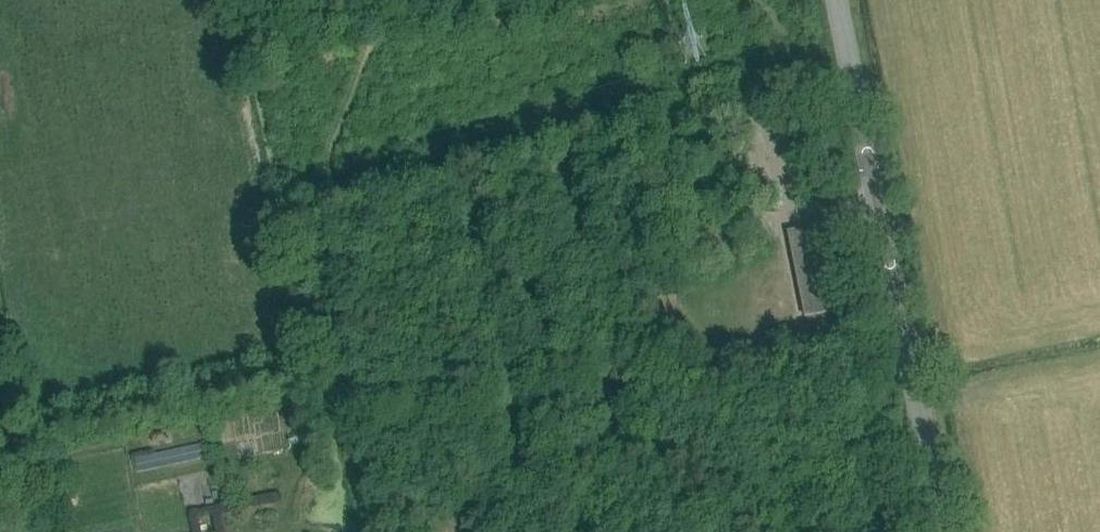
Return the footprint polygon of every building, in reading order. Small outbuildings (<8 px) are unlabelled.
[(806,316),(842,308),(825,224),(789,232),(806,316)] [(138,465),(199,460),(198,448),(137,452),(138,465)]
